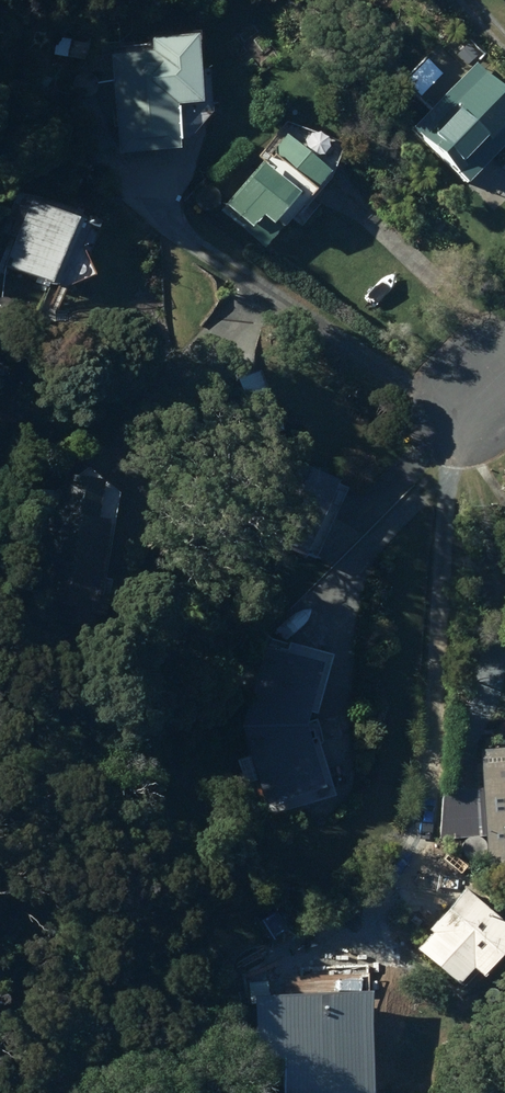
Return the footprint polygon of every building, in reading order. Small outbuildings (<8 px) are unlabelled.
[(181,40),(140,42),(141,55),(102,58),(108,157),(167,153),(164,109),(201,107),(199,73),(183,74),(181,40)] [(402,131),(456,186),(504,138),(504,98),(471,64),(402,131)] [(67,108),(83,155),(107,148),(91,100),(67,108)] [(248,161),(253,166),(213,213),(256,249),(287,212),(316,177),(322,180),(336,145),(280,122),(248,161)] [(0,263),(0,268),(46,284),(68,221),(20,204),(0,263)] [(264,413),(250,374),(222,384),(236,423),(264,413)] [(285,466),(254,539),(307,562),(339,488),(285,466)] [(41,520),(32,608),(55,610),(54,625),(74,627),(75,614),(87,615),(96,526),(86,525),(90,486),(50,482),(46,520),(41,520)] [(253,654),(235,728),(258,808),(267,805),(271,817),(327,800),(310,739),(298,742),(294,728),(297,715),(311,719),(327,654),(281,643),(277,659),(253,654)] [(476,790),(437,793),(435,842),(480,838),(483,875),(504,873),(504,772),(475,774),(476,790)] [(419,932),(423,935),(409,952),(450,987),(463,971),(472,979),(504,941),(504,938),(453,893),(419,932)] [(285,1037),(285,1092),(356,1092),(356,1036),(285,1037)]
